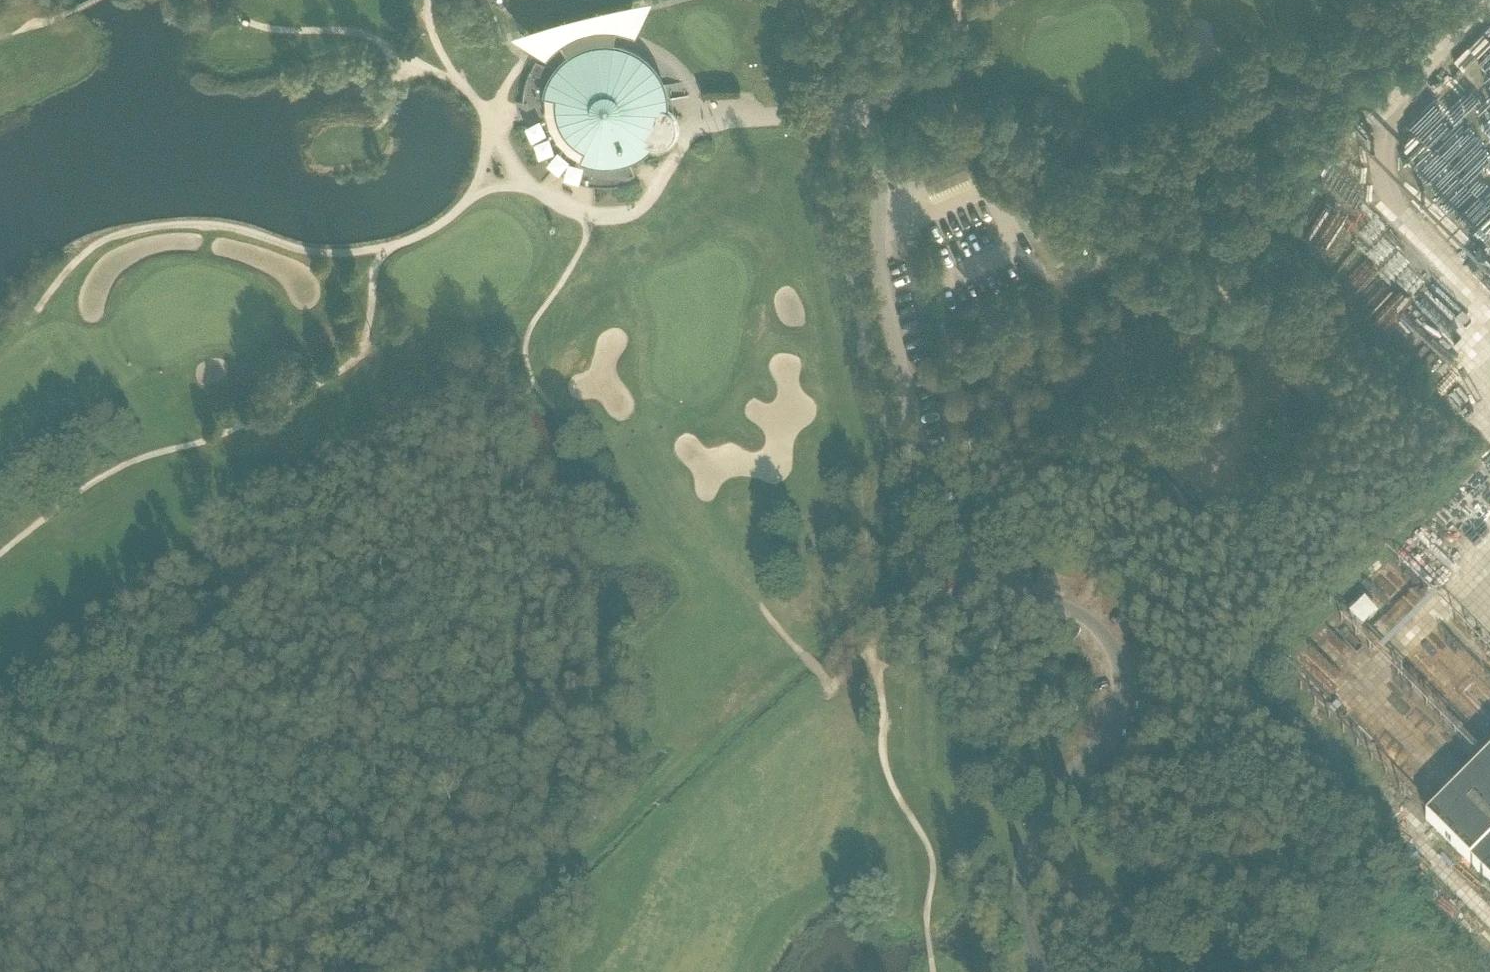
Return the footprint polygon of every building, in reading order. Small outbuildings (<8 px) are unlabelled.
[(545,92),(544,97),(557,99),(556,103),(556,107),(557,112),(558,116),(559,120),(561,124),(562,128),(565,132),(567,135),(570,139),(573,142),(575,143),(577,144),(581,147),(585,149),(579,160),(585,162),(590,164),(596,165),(601,166),(607,166),(612,165),(618,164),(623,163),(629,161),(633,159),(638,156),(642,153),(639,148),(642,146),(644,143),(647,140),(648,141),(649,142),(651,142),(652,143),(654,143),(655,143),(656,143),(658,143),(659,143),(661,143),(662,142),(664,142),(665,141),(666,140),(667,139),(668,138),(669,137),(670,136),(671,135),(672,134),(672,132),(673,131),(673,129),(673,128),(673,127),(673,125),(673,124),(673,122),(672,121),(672,119),(671,118),(670,117),(669,116),(668,115),(667,114),(666,113),(665,112),(664,111),(662,111),(661,110),(661,108),(659,107),(659,99),(666,99),(665,93),(664,88),(662,83),(660,78),(657,73),(655,69),(651,65),(648,61),(644,57),(639,54),(635,51),(630,49),(625,47),(620,45),(614,44),(615,30),(611,30),(607,30),(604,30),(600,30),(596,31),(592,31),(588,32),(584,33),(581,34),(577,35),(573,37),(570,39),(566,41),(563,43),(560,45),(568,56),(564,59),(561,62),(558,65),(555,69),(552,73),(550,78),(548,82),(546,87),(545,92)] [(1414,117),(1425,126),(1434,117),(1438,120),(1448,109),(1448,108),(1466,88),(1474,96),(1489,79),(1489,34),(1414,117)] [(536,63),(530,73),(537,76),(543,79),(544,79),(548,81),(550,78),(552,73),(555,69),(546,66),(546,65),(536,62),(536,63)] [(1365,601),(1350,615),(1361,627),(1376,612),(1365,601)] [(1426,819),(1489,883),(1489,754),(1426,819)]
